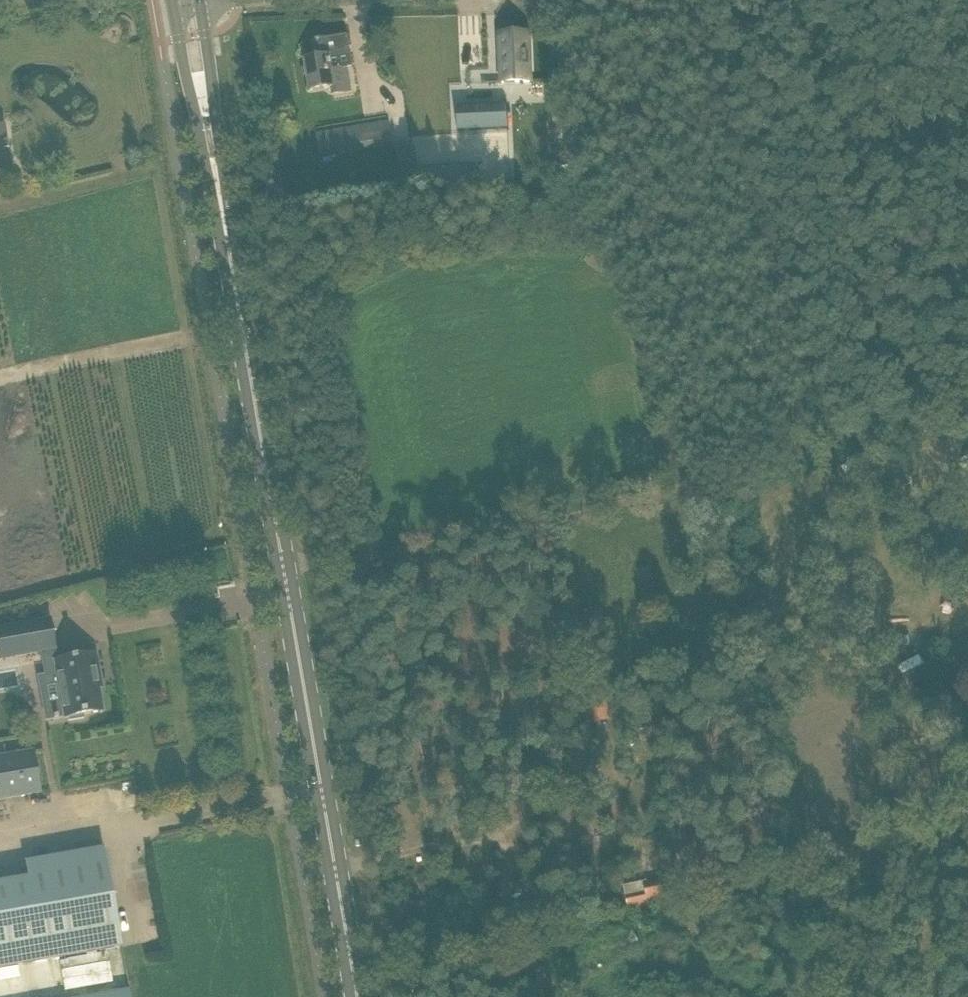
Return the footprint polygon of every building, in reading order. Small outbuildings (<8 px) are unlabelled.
[(500,34),(502,82),(530,81),(528,33),(500,34)] [(305,60),(310,91),(332,88),(333,95),(352,91),(348,68),(333,70),(330,56),(329,56),(326,39),(312,42),(315,58),(305,60)] [(457,107),(458,127),(458,133),(508,130),(507,104),(457,107)] [(393,142),(390,122),(317,134),(320,154),(393,142)] [(0,126),(0,174),(12,172),(4,125),(0,126)] [(49,620),(0,628),(0,659),(55,649),(49,620)] [(102,687),(100,679),(96,654),(54,661),(64,718),(68,717),(69,721),(84,718),(83,714),(103,711),(98,687),(102,687)] [(33,752),(0,757),(0,799),(40,792),(33,752)] [(0,883),(0,968),(122,946),(104,847),(23,861),(26,878),(0,883)] [(631,910),(677,900),(673,880),(644,886),(645,892),(628,896),(631,910)] [(64,989),(113,981),(107,951),(58,959),(64,989)]
